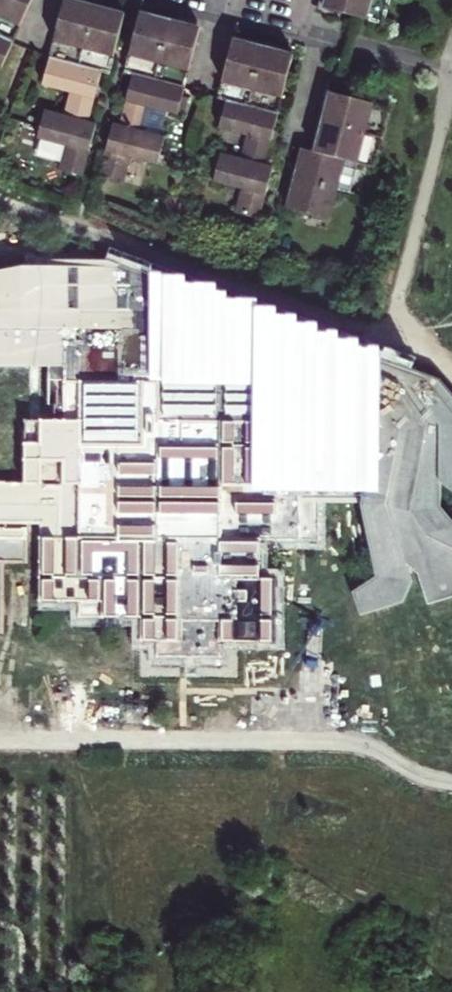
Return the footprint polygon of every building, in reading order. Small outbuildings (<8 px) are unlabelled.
[(15,41),(33,0),(0,0),(0,34),(15,41)] [(93,61),(100,63),(115,4),(105,2),(99,0),(53,0),(41,48),(93,61)] [(373,14),(377,0),(320,0),(373,14)] [(144,7),(132,3),(117,62),(124,64),(176,78),(191,19),(177,16),(144,7)] [(217,90),(239,96),(269,104),(283,46),(269,42),(245,36),(225,30),(210,88),(217,90)] [(15,41),(0,34),(0,67),(3,68),(15,41)] [(93,61),(41,48),(35,75),(63,82),(57,107),(80,113),(93,61)] [(176,78),(124,64),(112,116),(133,122),(140,98),(169,105),(176,78)] [(321,84),(313,113),(372,129),(381,99),(321,84)] [(269,104),(239,96),(217,90),(209,119),(239,127),(233,150),(256,156),(269,104)] [(87,114),(80,113),(57,107),(36,102),(30,131),(57,137),(51,161),(74,167),(87,114)] [(372,129),(313,113),(312,119),(305,142),(349,154),(365,158),(372,129)] [(133,122),(112,116),(104,115),(91,167),(113,173),(120,148),(148,155),(155,128),(133,122)] [(349,154),(305,142),(293,139),(286,168),(329,179),(341,183),(349,154)] [(212,145),(207,163),(205,173),(234,180),(228,205),(249,211),(263,158),(256,156),(233,150),(212,145)] [(329,179),(286,168),(277,199),(320,210),(329,179)] [(43,522),(42,599),(82,599),(82,617),(144,617),(143,640),(161,640),(161,655),(224,655),(224,641),(279,641),(279,579),(265,579),(265,542),(321,542),(321,504),(303,504),(303,484),(366,485),(362,505),(377,576),(354,590),(362,614),(406,600),(414,579),(409,563),(419,573),(428,604),(451,597),(451,389),(442,378),(109,259),(52,260),(52,267),(0,268),(0,369),(28,369),(28,420),(23,420),(23,483),(0,483),(0,522),(43,522)]
